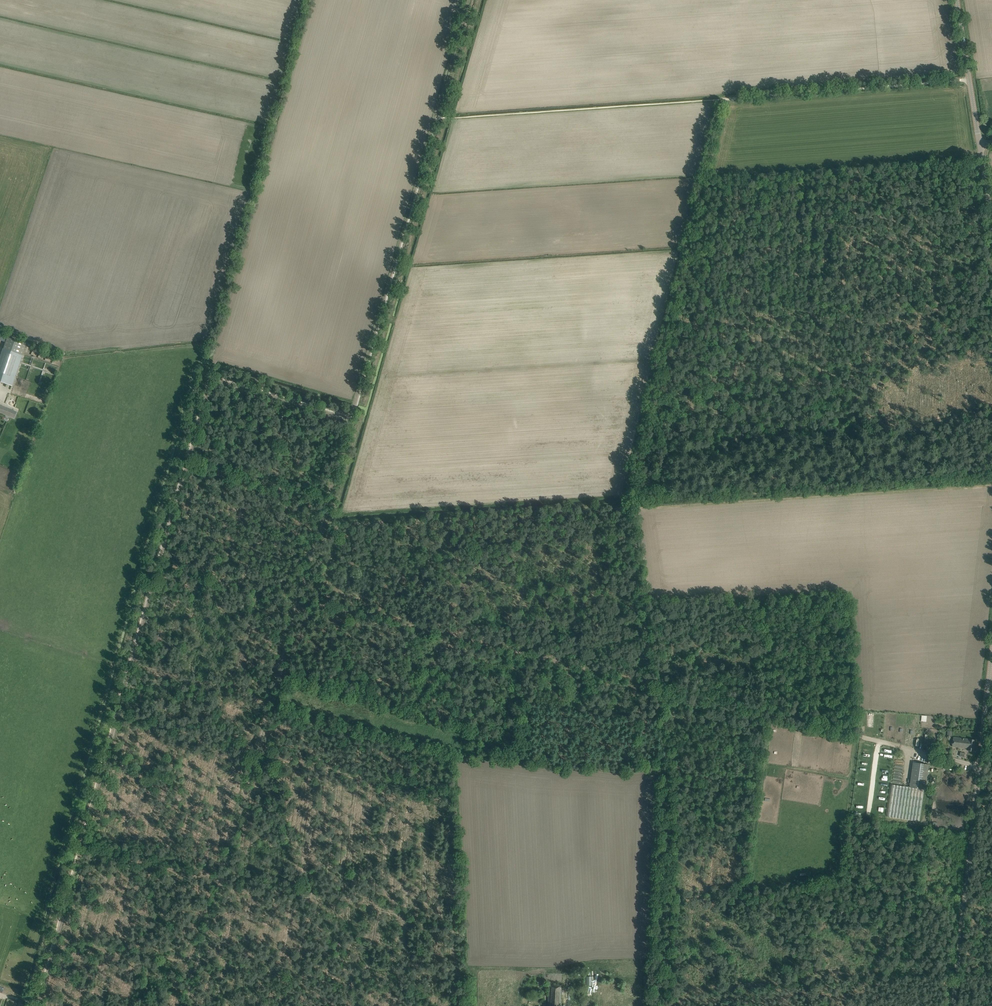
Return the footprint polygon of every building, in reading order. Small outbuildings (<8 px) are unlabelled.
[(7,337),(0,358),(0,382),(11,386),(26,343),(7,337)] [(13,418),(16,413),(0,406),(0,413),(13,418)] [(968,751),(974,751),(976,740),(971,739),(970,739),(954,737),(952,746),(968,748),(968,751)] [(913,762),(910,787),(892,785),(888,817),(919,821),(924,790),(925,790),(929,765),(913,762)] [(549,984),(548,1005),(561,1005),(562,985),(549,984)]
